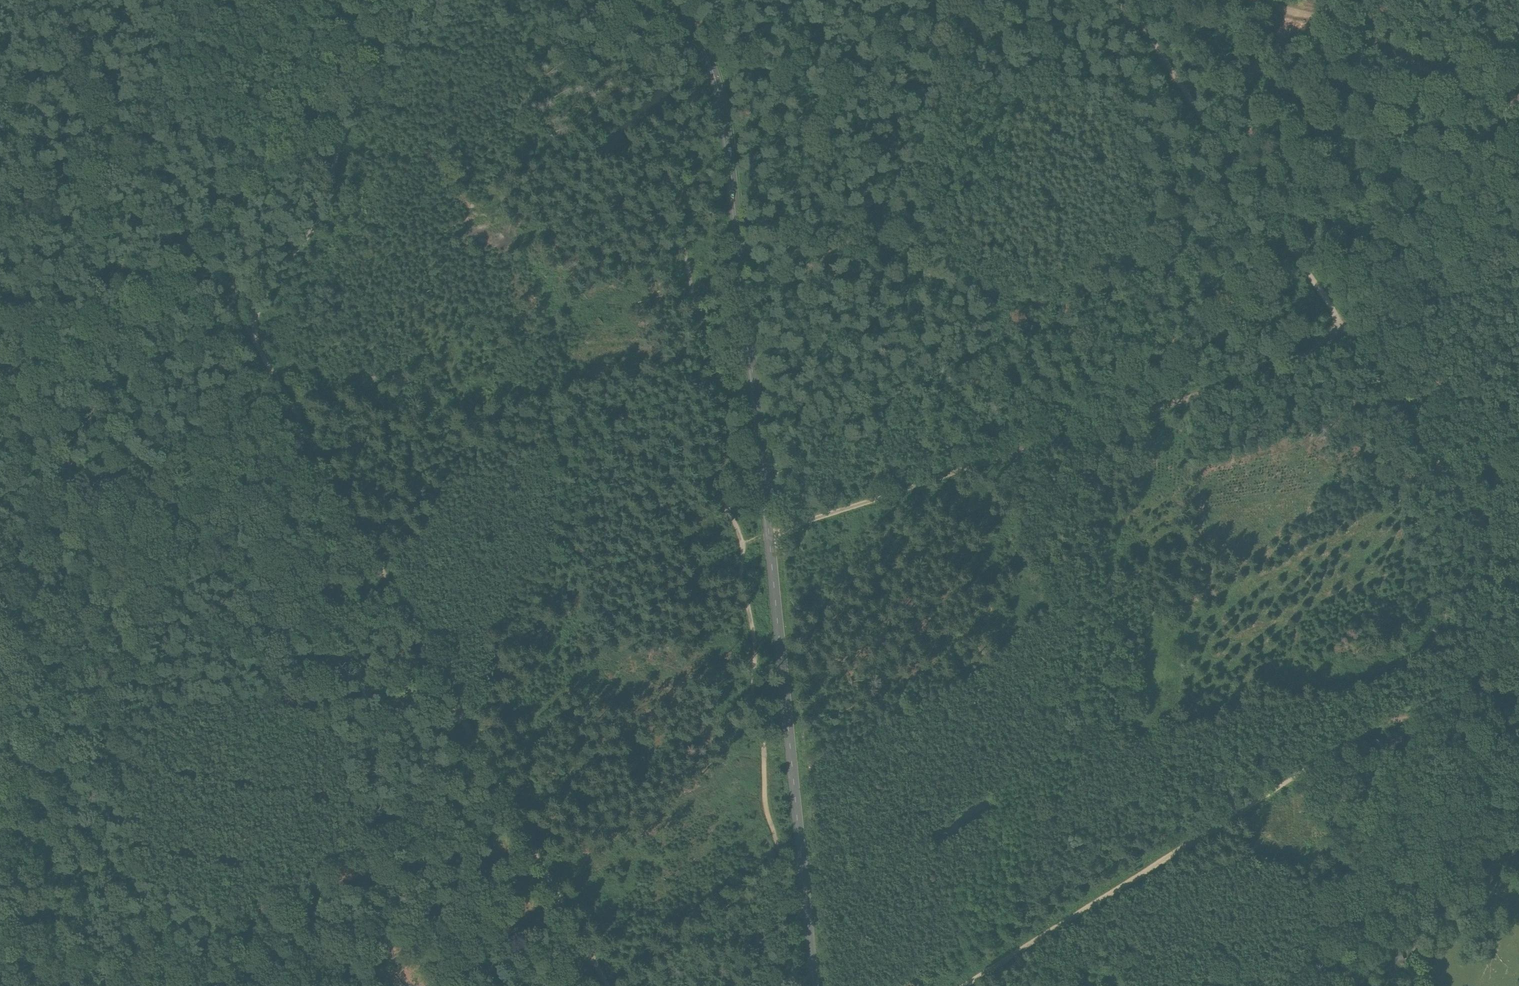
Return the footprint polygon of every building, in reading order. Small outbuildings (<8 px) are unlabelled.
[(839,518),(843,531),(851,528),(847,516),(839,518)]
